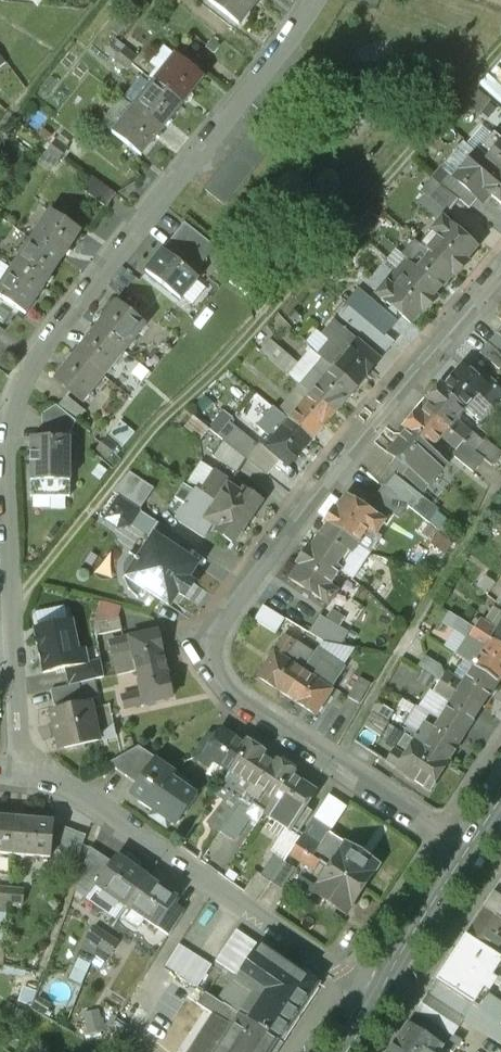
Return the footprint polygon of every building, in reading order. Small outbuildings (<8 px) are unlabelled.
[(237,23),(256,0),(208,0),(237,23)] [(136,58),(125,48),(120,54),(132,64),(136,58)] [(132,64),(120,54),(115,60),(127,69),(132,64)] [(174,55),(153,81),(182,103),(202,78),(174,55)] [(310,57),(205,190),(224,205),(329,73),(310,57)] [(153,81),(133,106),(162,129),(182,103),(153,81)] [(133,106),(112,132),(141,155),(162,129),(133,106)] [(67,149),(55,140),(51,146),(63,155),(67,149)] [(63,155),(51,146),(47,152),(59,161),(63,155)] [(497,168),(478,151),(454,178),(479,200),(486,191),(500,204),(500,171),(497,168)] [(454,178),(448,173),(440,183),(470,210),(479,200),(454,178)] [(92,176),(82,190),(106,207),(116,194),(92,176)] [(425,211),(409,198),(400,208),(416,222),(425,211)] [(81,231),(50,210),(31,238),(62,259),(81,231)] [(442,217),(419,245),(432,256),(433,254),(454,272),(453,273),(455,275),(467,261),(465,259),(476,246),(442,217)] [(216,248),(184,223),(162,250),(194,276),(216,248)] [(62,259),(31,238),(13,266),(44,286),(62,259)] [(419,245),(414,241),(403,256),(407,260),(399,270),(405,276),(405,275),(432,297),(433,296),(453,273),(454,272),(433,254),(432,256),(419,245)] [(145,271),(179,299),(196,278),(194,276),(162,250),(145,271)] [(13,266),(0,286),(0,297),(26,314),(44,286),(13,266)] [(386,282),(377,293),(411,322),(422,308),(425,311),(435,298),(433,296),(432,297),(405,275),(405,276),(394,289),(386,282)] [(404,330),(370,302),(360,315),(393,342),(404,330)] [(117,303),(96,328),(125,352),(146,326),(117,303)] [(393,342),(360,315),(359,316),(347,305),(338,316),(351,326),(349,329),(382,356),(393,342)] [(378,359),(333,321),(321,335),(329,342),(317,356),(333,369),(333,368),(355,387),(378,359)] [(96,328),(75,354),(104,377),(125,352),(96,328)] [(497,333),(488,344),(500,355),(500,336),(497,333)] [(271,340),(261,353),(278,367),(288,355),(271,340)] [(104,377),(75,354),(55,380),(84,403),(104,377)] [(478,379),(462,366),(443,388),(442,389),(464,409),(477,393),(484,399),(496,386),(482,374),(478,379)] [(355,387),(333,368),(333,369),(311,394),(334,413),(355,387)] [(464,409),(442,389),(443,388),(440,386),(427,401),(430,403),(425,410),(447,429),(454,421),(464,409)] [(311,394),(290,420),(312,439),(334,413),(311,394)] [(84,411),(66,397),(58,407),(76,422),(84,411)] [(56,405),(43,415),(42,439),(71,439),(71,434),(76,422),(58,407),(56,405)] [(425,410),(419,416),(416,413),(403,429),(406,431),(407,430),(430,449),(440,437),(447,429),(425,410)] [(208,429),(192,416),(186,424),(200,440),(208,429)] [(114,431),(127,444),(139,431),(126,418),(114,431)] [(273,440),(267,447),(290,465),(312,439),(290,420),(273,440)] [(471,432),(469,434),(454,421),(447,429),(484,460),(491,466),(500,454),(500,453),(484,439),(482,441),(471,432)] [(258,446),(227,422),(216,436),(247,460),(258,446)] [(484,460),(447,429),(440,437),(456,450),(452,455),(473,473),(484,460)] [(430,449),(407,430),(406,431),(388,454),(402,466),(397,471),(422,492),(445,463),(430,450),(430,449)] [(266,434),(260,441),(267,447),(273,440),(266,434)] [(42,439),(32,439),(31,498),(71,499),(71,439),(42,439)] [(117,448),(106,439),(101,445),(113,454),(117,448)] [(113,454),(101,445),(96,451),(108,460),(113,454)] [(154,490),(129,474),(113,493),(119,497),(139,511),(140,511),(154,490)] [(421,498),(394,475),(384,487),(412,509),(421,498)] [(217,490),(205,483),(200,492),(217,503),(220,497),(217,495),(218,493),(217,490)] [(241,495),(227,486),(220,497),(217,503),(247,522),(261,501),(244,490),(241,495)] [(194,488),(174,519),(204,538),(214,524),(219,527),(216,532),(233,543),(247,522),(217,503),(200,492),(194,488)] [(119,497),(104,519),(117,528),(130,525),(139,511),(119,497)] [(347,497),(338,511),(335,509),(324,524),(328,526),(328,525),(357,544),(368,528),(375,533),(383,521),(347,497)] [(190,544),(157,523),(149,536),(153,539),(154,537),(182,555),(190,544)] [(311,551),(310,552),(338,571),(351,553),(358,558),(364,549),(357,544),(328,525),(328,526),(311,551)] [(182,555),(154,537),(153,539),(139,560),(129,554),(125,560),(123,570),(124,581),(130,591),(138,598),(144,589),(169,605),(178,592),(184,596),(193,583),(186,578),(196,564),(182,555)] [(338,571),(310,552),(311,551),(308,549),(298,563),(301,565),(291,580),(327,604),(335,591),(328,586),(338,571)] [(283,630),(291,616),(270,603),(262,618),(283,630)] [(365,609),(355,603),(348,613),(357,620),(365,609)] [(42,612),(46,625),(74,617),(70,604),(42,612)] [(119,617),(94,623),(97,636),(122,630),(119,617)] [(474,630),(459,619),(453,629),(468,638),(474,630)] [(349,634),(325,620),(315,637),(324,643),(342,647),(349,634)] [(72,621),(34,628),(44,674),(65,669),(87,664),(84,649),(78,650),(72,621)] [(497,632),(479,621),(474,630),(491,641),(497,632)] [(497,632),(491,641),(500,647),(500,625),(497,632)] [(474,630),(468,638),(457,655),(474,667),(497,682),(500,676),(500,647),(491,641),(474,630)] [(157,632),(110,643),(117,675),(137,671),(164,665),(157,632)] [(285,638),(259,678),(286,696),(301,673),(283,661),(294,644),(285,638)] [(317,652),(301,673),(286,696),(314,714),(343,669),(317,652)] [(382,679),(399,688),(409,667),(392,658),(382,679)] [(87,664),(65,669),(69,686),(78,684),(94,680),(104,678),(101,662),(87,664)] [(164,665),(137,671),(142,695),(123,700),(125,710),(172,699),(164,665)] [(463,685),(457,694),(480,708),(497,682),(474,667),(463,685)] [(463,685),(445,674),(440,683),(457,694),(463,685)] [(370,684),(359,678),(348,697),(359,704),(370,684)] [(94,680),(78,684),(81,699),(82,701),(98,697),(94,680)] [(457,694),(440,683),(434,691),(451,702),(457,694)] [(69,686),(51,690),(54,705),(81,699),(78,684),(69,686)] [(480,708),(457,694),(451,702),(440,720),(463,734),(480,708)] [(415,707),(396,697),(390,708),(409,719),(415,707)] [(90,703),(52,711),(61,750),(99,741),(90,703)] [(434,730),(426,725),(419,735),(415,742),(416,742),(448,762),(457,747),(456,746),(463,734),(440,720),(434,730)] [(245,745),(220,729),(210,744),(204,740),(193,757),(207,767),(212,759),(230,770),(246,746),(245,745)] [(419,735),(410,729),(406,735),(415,742),(419,735)] [(263,752),(247,742),(245,745),(246,746),(230,770),(220,785),(232,793),(233,794),(243,779),(252,785),(268,760),(260,756),(263,752)] [(416,742),(405,759),(395,753),(388,763),(430,790),(448,762),(416,742)] [(138,747),(108,764),(137,784),(155,759),(138,747)] [(197,796),(171,778),(175,772),(155,759),(137,784),(133,791),(142,798),(139,803),(169,824),(172,825),(175,825),(178,823),(180,821),(181,818),(181,814),(183,816),(197,796)] [(275,765),(268,760),(252,785),(260,790),(273,799),(289,775),(290,775),(293,772),(277,761),(275,765)] [(290,775),(289,775),(273,799),(264,814),(289,830),(290,828),(296,832),(311,810),(305,806),(314,791),(290,775)] [(233,794),(232,795),(241,801),(252,785),(243,779),(233,794)] [(241,801),(237,807),(244,812),(249,806),(250,806),(260,790),(252,785),(241,801)] [(231,815),(220,807),(215,813),(226,821),(231,815)] [(0,818),(0,855),(13,856),(17,819),(0,818)] [(54,823),(17,819),(13,856),(50,859),(54,823)] [(325,853),(300,837),(295,845),(319,862),(325,853)] [(377,865),(345,843),(329,868),(361,890),(377,865)] [(319,862),(295,845),(289,854),(314,870),(319,862)] [(275,852),(260,875),(271,882),(284,862),(285,860),(275,852)] [(148,879),(118,857),(97,887),(127,908),(148,879)] [(284,862),(271,882),(282,889),(295,869),(284,862)] [(361,890),(329,868),(313,892),(346,913),(361,890)] [(179,900),(148,879),(127,908),(158,930),(179,900)] [(0,890),(0,904),(9,905),(11,890),(0,890)] [(25,892),(11,890),(9,905),(23,906),(25,892)] [(494,895),(482,914),(466,937),(500,960),(500,899),(494,895)] [(108,937),(96,929),(88,940),(100,948),(108,937)] [(237,930),(216,962),(237,976),(258,945),(237,930)] [(119,945),(108,937),(100,948),(111,956),(119,945)] [(427,997),(500,1046),(500,1003),(489,995),(496,984),(500,987),(500,960),(466,937),(451,961),(427,997)] [(212,966),(180,945),(166,966),(198,987),(212,966)] [(315,984),(259,945),(235,982),(253,994),(240,1016),(278,1040),(315,984)] [(235,982),(221,1003),(240,1016),(253,994),(235,982)] [(417,1012),(409,1025),(448,1051),(449,1051),(456,1051),(462,1042),(417,1012)] [(216,1051),(270,1051),(278,1040),(240,1016),(216,1051)] [(391,1051),(447,1051),(448,1051),(409,1025),(395,1045),(391,1051)]
